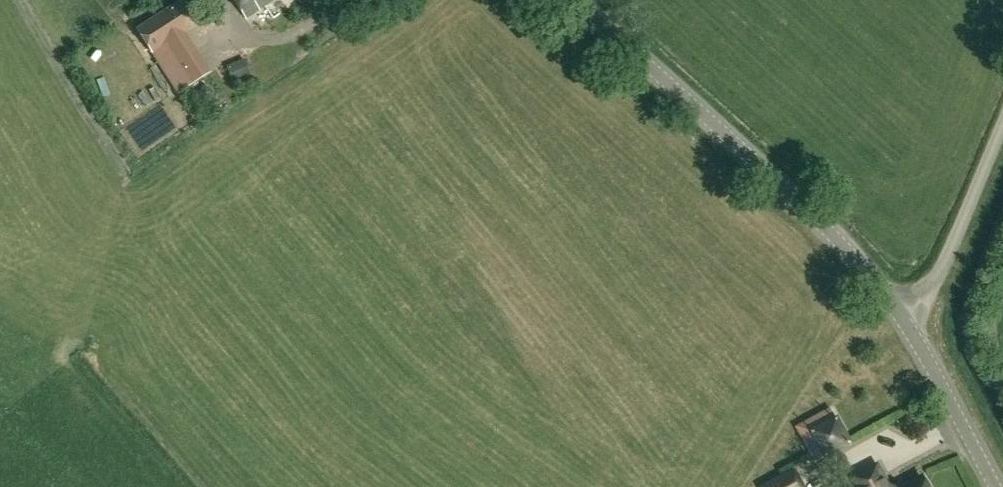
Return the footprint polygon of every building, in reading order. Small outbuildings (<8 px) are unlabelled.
[(182,0),(180,0),(136,28),(177,94),(188,87),(164,45),(197,25),(182,0)] [(274,0),(234,0),(246,18),(274,0)] [(244,76),(238,63),(228,68),(234,81),(244,76)] [(100,64),(88,77),(116,104),(128,91),(100,64)] [(213,97),(216,89),(207,85),(204,93),(213,97)] [(799,428),(815,455),(818,461),(851,443),(850,440),(832,409),(799,428)] [(888,484),(876,462),(855,474),(862,486),(930,486),(923,474),(898,486),(888,484)] [(766,486),(799,486),(791,473),(766,486)]
